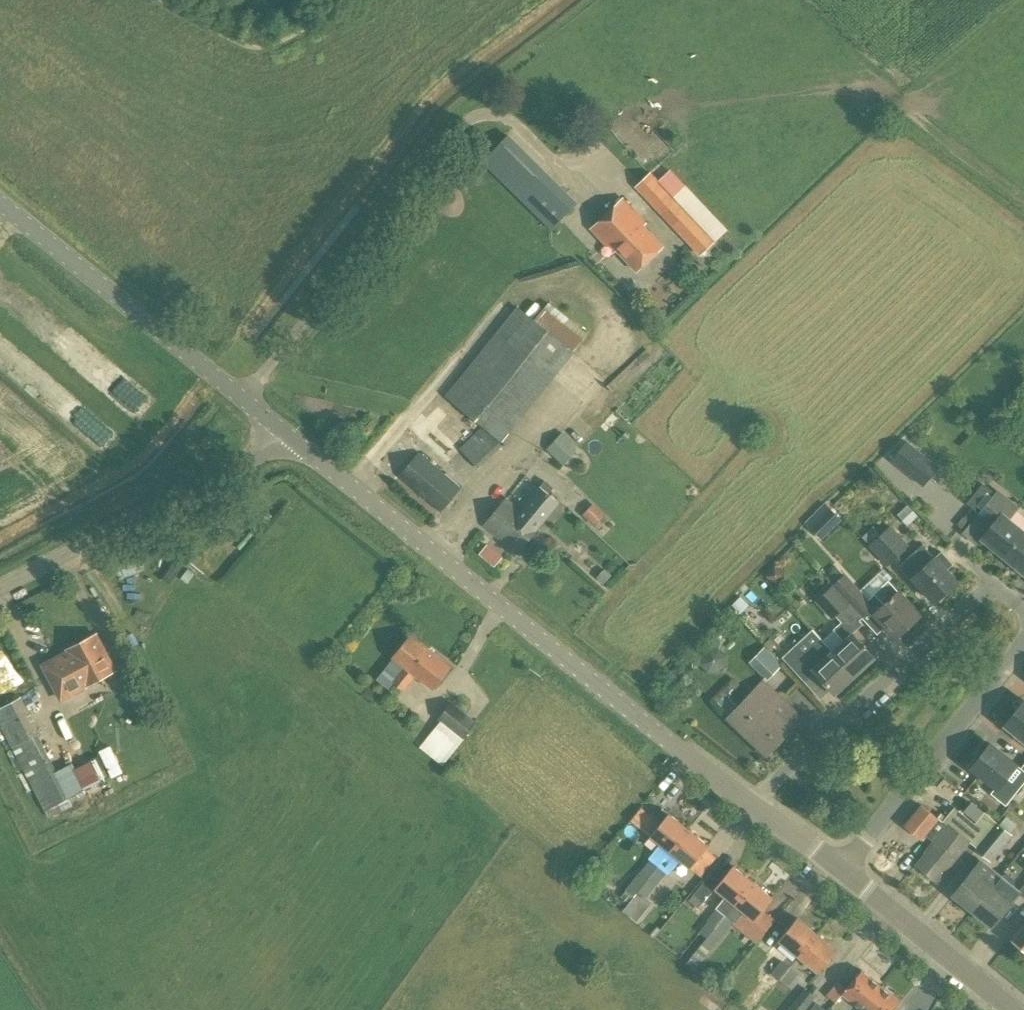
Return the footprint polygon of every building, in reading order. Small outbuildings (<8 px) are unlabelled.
[(551,230),(577,203),(508,134),(481,161),(551,230)] [(700,255),(717,239),(674,196),(658,179),(651,171),(639,183),(635,187),(700,255)] [(613,252),(616,250),(643,225),(645,222),(623,198),(590,228),(613,252)] [(643,225),(616,250),(636,271),(663,246),(643,225)] [(588,332),(549,301),(534,319),(517,305),(445,395),(482,426),(460,448),(480,469),(502,445),(499,442),(501,440),(502,442),(575,351),(573,350),(588,332)] [(563,465),(579,448),(562,432),(546,449),(563,465)] [(907,440),(891,460),(923,486),(939,466),(907,440)] [(440,512),(460,487),(419,451),(399,475),(440,512)] [(554,487),(544,479),(524,504),(523,503),(518,508),(505,498),(483,525),(517,553),(525,543),(528,545),(539,531),(536,528),(558,502),(548,495),(554,487)] [(967,503),(984,517),(979,523),(988,530),(982,537),(1004,556),(1023,532),(1008,520),(1016,509),(1000,496),(1000,497),(983,483),(967,503)] [(593,502),(582,512),(594,525),(605,515),(593,502)] [(804,522),(821,539),(841,519),(824,502),(804,522)] [(910,545),(891,525),(881,534),(874,526),(862,537),(869,544),(868,545),(887,566),(910,545)] [(1004,556),(1023,572),(1023,533),(1023,532),(1004,556)] [(485,543),(478,553),(493,564),(500,555),(485,543)] [(934,558),(922,545),(900,564),(934,601),(957,581),(935,557),(934,558)] [(825,576),(862,617),(870,610),(895,636),(919,614),(899,591),(898,592),(888,580),(887,581),(879,573),(860,590),(845,573),(843,574),(836,566),(825,576)] [(859,620),(862,617),(825,576),(832,585),(815,601),(832,620),(836,616),(841,622),(831,631),(842,643),(832,652),(854,675),(873,657),(852,634),(863,624),(859,620)] [(86,686),(85,685),(115,670),(95,634),(66,649),(68,652),(43,665),(51,680),(60,699),(75,691),(74,691),(86,686)] [(433,688),(451,666),(410,634),(393,657),(404,666),(391,681),(404,691),(417,675),(433,688)] [(765,678),(781,662),(762,645),(747,661),(765,678)] [(698,668),(724,670),(725,649),(699,647),(698,668)] [(854,675),(832,652),(823,660),(812,648),(802,657),(795,650),(785,660),(799,676),(810,666),(835,692),(854,675)] [(769,710),(780,698),(763,682),(739,707),(726,695),(733,687),(729,683),(713,699),(731,715),(728,718),(766,754),(789,729),(769,710)] [(0,707),(0,725),(11,746),(37,733),(40,732),(21,696),(0,707)] [(442,765),(477,721),(451,701),(438,718),(440,720),(420,747),(442,765)] [(1005,725),(1023,740),(1023,701),(1005,725)] [(37,733),(11,746),(45,811),(69,798),(86,789),(75,768),(72,763),(70,764),(56,771),(37,733)] [(108,744),(96,750),(109,777),(121,771),(108,744)] [(997,788),(1016,764),(990,744),(971,767),(997,788)] [(921,839),(937,818),(921,805),(904,826),(921,839)] [(975,846),(996,821),(984,812),(975,823),(954,807),(942,822),(946,825),(932,842),(934,844),(917,865),(936,881),(969,841),(975,846)] [(637,892),(688,829),(668,812),(650,835),(660,843),(650,854),(653,856),(626,889),(634,896),(637,892)] [(996,821),(975,846),(976,847),(974,848),(991,862),(1013,835),(1009,832),(1016,824),(1006,816),(1000,824),(996,821)] [(688,829),(637,892),(645,898),(656,884),(657,885),(669,869),(671,870),(680,859),(690,868),(708,845),(688,829)] [(972,910),(1000,876),(980,861),(953,895),(972,910)] [(694,953),(753,881),(733,865),(714,888),(725,897),(716,908),(717,909),(707,921),(705,919),(697,930),(706,938),(694,953)] [(698,908),(714,888),(720,881),(710,873),(688,900),(698,908)] [(1000,876),(972,910),(991,925),(1018,892),(1012,886),(1015,883),(1014,878),(1008,873),(1003,874),(1000,877),(1000,876)] [(753,881),(694,953),(702,960),(734,921),(734,922),(743,911),(754,920),(773,897),(753,881)] [(798,956),(817,933),(797,917),(778,940),(798,956)] [(1011,939),(1023,949),(1023,923),(1011,939)] [(817,933),(798,956),(818,972),(837,950),(817,933)] [(790,966),(781,960),(771,972),(779,979),(790,966)] [(790,966),(779,979),(788,986),(798,973),(790,966)] [(862,1009),(881,985),(862,970),(846,989),(837,981),(826,994),(836,1002),(842,994),(862,1009)] [(862,1009),(863,1009),(893,1009),(900,1001),(881,985),(862,1009)] [(816,996),(805,987),(787,1009),(805,1009),(816,996)]
